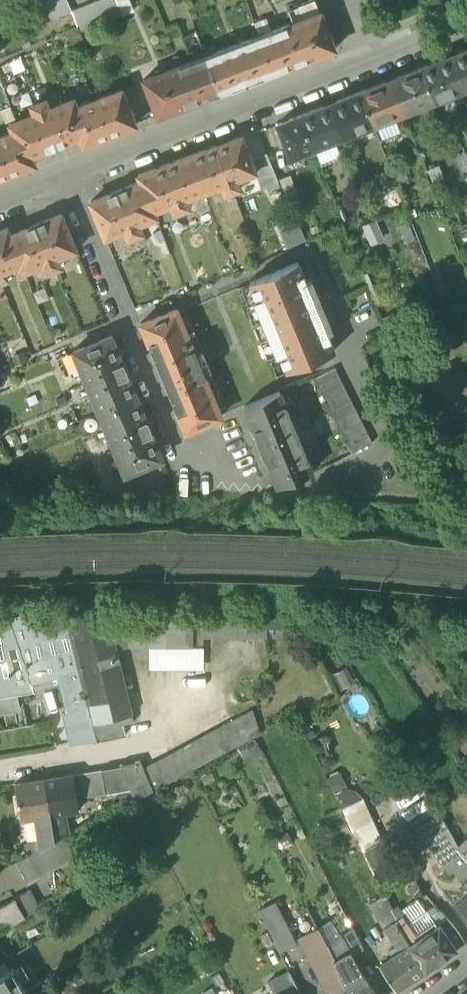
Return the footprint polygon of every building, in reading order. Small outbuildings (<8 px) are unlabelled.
[(73,13),(68,0),(41,0),(50,22),(73,13)] [(120,0),(103,0),(73,13),(82,33),(126,15),(120,0)] [(292,23),(321,12),(316,0),(310,0),(287,9),(292,23)] [(321,12),(292,23),(286,25),(300,62),(335,49),(321,12)] [(255,22),(260,35),(272,30),(267,17),(255,22)] [(272,30),(260,35),(274,72),(300,62),(286,25),(272,30)] [(260,35),(233,45),(247,82),(274,72),(260,35)] [(233,45),(206,55),(220,93),(247,82),(233,45)] [(466,88),(466,49),(452,55),(465,89),(466,88)] [(206,55),(180,66),(193,103),(220,93),(206,55)] [(422,67),(435,101),(465,89),(452,55),(422,67)] [(158,116),(193,103),(180,66),(144,79),(158,116)] [(422,67),(391,79),(405,113),(435,101),(422,67)] [(396,116),(405,113),(391,79),(361,91),(374,125),(396,116)] [(122,89),(96,100),(110,135),(136,125),(136,124),(122,89)] [(344,137),(374,125),(361,91),(331,103),(344,137)] [(67,100),(71,110),(78,107),(74,97),(67,100)] [(38,102),(42,110),(51,107),(47,98),(38,102)] [(68,142),(80,137),(81,137),(71,110),(67,100),(51,107),(42,110),(57,147),(68,143),(68,142)] [(84,146),(110,135),(96,100),(78,107),(71,110),(81,137),(80,137),(84,146)] [(32,104),(35,113),(42,110),(38,102),(32,104)] [(336,140),(344,137),(331,103),(301,115),(314,149),(315,148),(336,140)] [(57,147),(42,110),(35,113),(17,121),(31,156),(32,156),(45,151),(45,152),(57,147)] [(291,158),(314,149),(301,115),(278,124),(291,158)] [(396,116),(374,125),(381,141),(402,132),(396,116)] [(32,156),(31,156),(17,121),(9,124),(13,132),(0,137),(0,150),(10,175),(36,165),(32,156)] [(216,145),(230,182),(237,179),(256,172),(251,159),(242,135),(216,145)] [(336,140),(315,148),(322,166),(343,157),(336,140)] [(452,147),(462,172),(466,170),(466,149),(464,142),(452,147)] [(205,191),(222,185),(230,182),(216,145),(190,155),(205,191)] [(10,175),(0,150),(0,179),(10,175)] [(251,159),(256,172),(262,189),(279,182),(267,153),(251,159)] [(186,198),(205,191),(190,155),(165,165),(179,201),(186,198)] [(154,211),(172,204),(179,201),(165,165),(140,174),(142,180),(117,191),(132,226),(139,224),(156,217),(154,211)] [(280,179),(288,199),(299,195),(291,175),(280,179)] [(240,188),(237,179),(230,182),(233,190),(240,188)] [(233,190),(230,182),(222,185),(226,193),(233,190)] [(106,238),(125,229),(132,226),(117,191),(91,202),(106,238)] [(189,207),(186,198),(179,201),(182,210),(189,207)] [(182,210),(179,201),(172,204),(175,212),(182,210)] [(35,225),(50,260),(57,257),(76,249),(61,214),(35,225)] [(287,249),(308,241),(297,217),(277,225),(287,249)] [(385,239),(377,219),(363,224),(371,245),(385,239)] [(409,221),(399,225),(406,242),(416,238),(409,221)] [(143,232),(139,224),(132,226),(136,235),(143,232)] [(35,225),(10,235),(22,264),(25,271),(43,263),(50,260),(35,225)] [(136,235),(132,226),(125,229),(128,238),(136,235)] [(0,231),(0,278),(2,282),(8,279),(5,271),(22,264),(10,235),(7,228),(0,231)] [(61,266),(57,257),(50,260),(54,268),(61,266)] [(442,265),(450,286),(466,279),(466,272),(461,258),(442,265)] [(54,268),(50,260),(43,263),(47,271),(54,268)] [(287,370),(335,350),(328,332),(333,330),(311,278),(306,280),(298,262),(250,282),(258,299),(255,300),(278,354),(280,353),(287,370)] [(141,323),(164,376),(200,362),(177,308),(141,323)] [(84,375),(87,382),(125,366),(112,335),(74,351),(82,370),(80,371),(82,376),(84,375)] [(222,416),(200,362),(164,376),(186,430),(222,416)] [(92,394),(99,412),(137,397),(125,366),(87,382),(90,389),(88,390),(90,395),(92,394)] [(315,379),(352,453),(374,442),(336,368),(315,379)] [(266,455),(279,486),(313,471),(280,392),(246,406),(258,437),(265,455),(266,455)] [(109,436),(112,443),(150,427),(137,397),(99,412),(107,430),(105,431),(107,437),(109,436)] [(163,458),(150,427),(112,443),(115,449),(113,450),(115,456),(117,455),(125,474),(163,458)] [(70,745),(97,740),(65,612),(8,613),(34,691),(34,692),(43,690),(41,681),(59,677),(61,686),(67,713),(62,714),(70,745)] [(133,714),(116,646),(108,612),(65,612),(97,740),(97,742),(101,742),(101,740),(126,734),(124,724),(134,722),(133,714)] [(116,646),(134,646),(133,612),(108,612),(116,646)] [(134,646),(150,646),(204,646),(204,637),(204,612),(194,612),(133,612),(134,646)] [(204,637),(268,637),(267,627),(267,613),(204,612),(204,637)] [(34,691),(8,613),(0,613),(0,697),(18,694),(34,691)] [(283,627),(282,613),(267,613),(267,627),(283,627)] [(204,668),(204,646),(150,646),(150,668),(204,668)] [(347,667),(331,675),(340,691),(356,683),(347,667)] [(41,681),(43,690),(61,686),(59,677),(41,681)] [(0,697),(0,715),(22,711),(18,694),(0,697)] [(144,769),(153,790),(189,772),(261,733),(253,710),(144,769)] [(255,737),(244,743),(250,754),(255,751),(258,757),(264,753),(255,737)] [(120,765),(121,766),(131,788),(136,800),(153,790),(144,769),(141,761),(120,765)] [(106,793),(131,788),(121,766),(102,769),(106,793)] [(74,774),(77,798),(106,793),(102,769),(74,774)] [(335,792),(348,786),(341,771),(328,777),(335,792)] [(74,774),(45,779),(54,842),(66,836),(69,834),(67,819),(64,819),(63,813),(79,810),(77,798),(74,774)] [(46,846),(54,842),(45,779),(16,783),(22,819),(37,817),(40,838),(41,843),(42,849),(46,846)] [(342,809),(364,798),(358,791),(349,789),(348,786),(335,792),(341,806),(342,809)] [(359,841),(364,852),(365,852),(383,841),(364,798),(342,809),(359,841)] [(425,835),(426,834),(444,820),(434,805),(413,820),(425,835)] [(342,809),(341,806),(325,815),(342,849),(359,841),(342,809)] [(425,835),(413,820),(411,822),(449,875),(456,870),(426,834),(425,835)] [(444,820),(426,834),(456,870),(465,882),(466,880),(466,857),(462,852),(459,845),(444,820)] [(289,831),(277,837),(283,849),(295,843),(289,831)] [(77,858),(66,836),(54,842),(46,846),(57,868),(77,858)] [(466,848),(466,839),(466,838),(459,845),(462,852),(466,848)] [(25,846),(30,855),(42,849),(41,843),(37,845),(35,841),(25,846)] [(383,841),(365,852),(373,869),(393,858),(383,841)] [(14,863),(25,884),(57,868),(46,846),(42,849),(30,855),(14,863)] [(16,900),(26,916),(41,908),(31,891),(16,900)] [(370,903),(385,927),(395,921),(398,919),(385,894),(370,903)] [(455,905),(466,919),(466,894),(455,905)] [(26,916),(16,900),(0,909),(0,931),(26,916)] [(260,910),(281,952),(297,944),(276,902),(260,910)] [(435,906),(427,911),(435,922),(438,926),(439,925),(438,923),(447,917),(441,909),(438,911),(435,906)] [(409,924),(419,939),(438,926),(435,922),(427,911),(409,924)] [(402,914),(398,919),(395,921),(410,945),(419,939),(409,924),(402,914)] [(440,924),(457,949),(466,942),(456,928),(447,917),(438,923),(439,925),(440,924)] [(331,919),(319,927),(328,946),(342,936),(331,919)] [(410,945),(395,921),(385,927),(400,952),(410,945)] [(439,925),(438,926),(419,939),(410,945),(427,970),(457,949),(440,924),(439,925)] [(330,993),(346,993),(350,991),(345,983),(328,946),(319,927),(300,937),(330,993)] [(342,936),(352,955),(353,955),(364,949),(354,928),(342,936)] [(328,946),(345,983),(361,971),(353,955),(352,955),(342,936),(328,946)] [(397,990),(427,970),(410,945),(400,952),(380,965),(397,990)] [(11,969),(5,960),(0,963),(0,974),(0,975),(11,969)] [(22,963),(13,968),(20,980),(29,975),(22,963)] [(0,975),(0,977),(10,993),(20,993),(26,990),(20,980),(13,968),(11,969),(0,975)] [(302,993),(290,971),(269,982),(275,993),(301,993),(302,993)] [(361,971),(345,983),(350,991),(352,993),(377,993),(361,971)] [(0,977),(0,993),(10,993),(0,977)]
